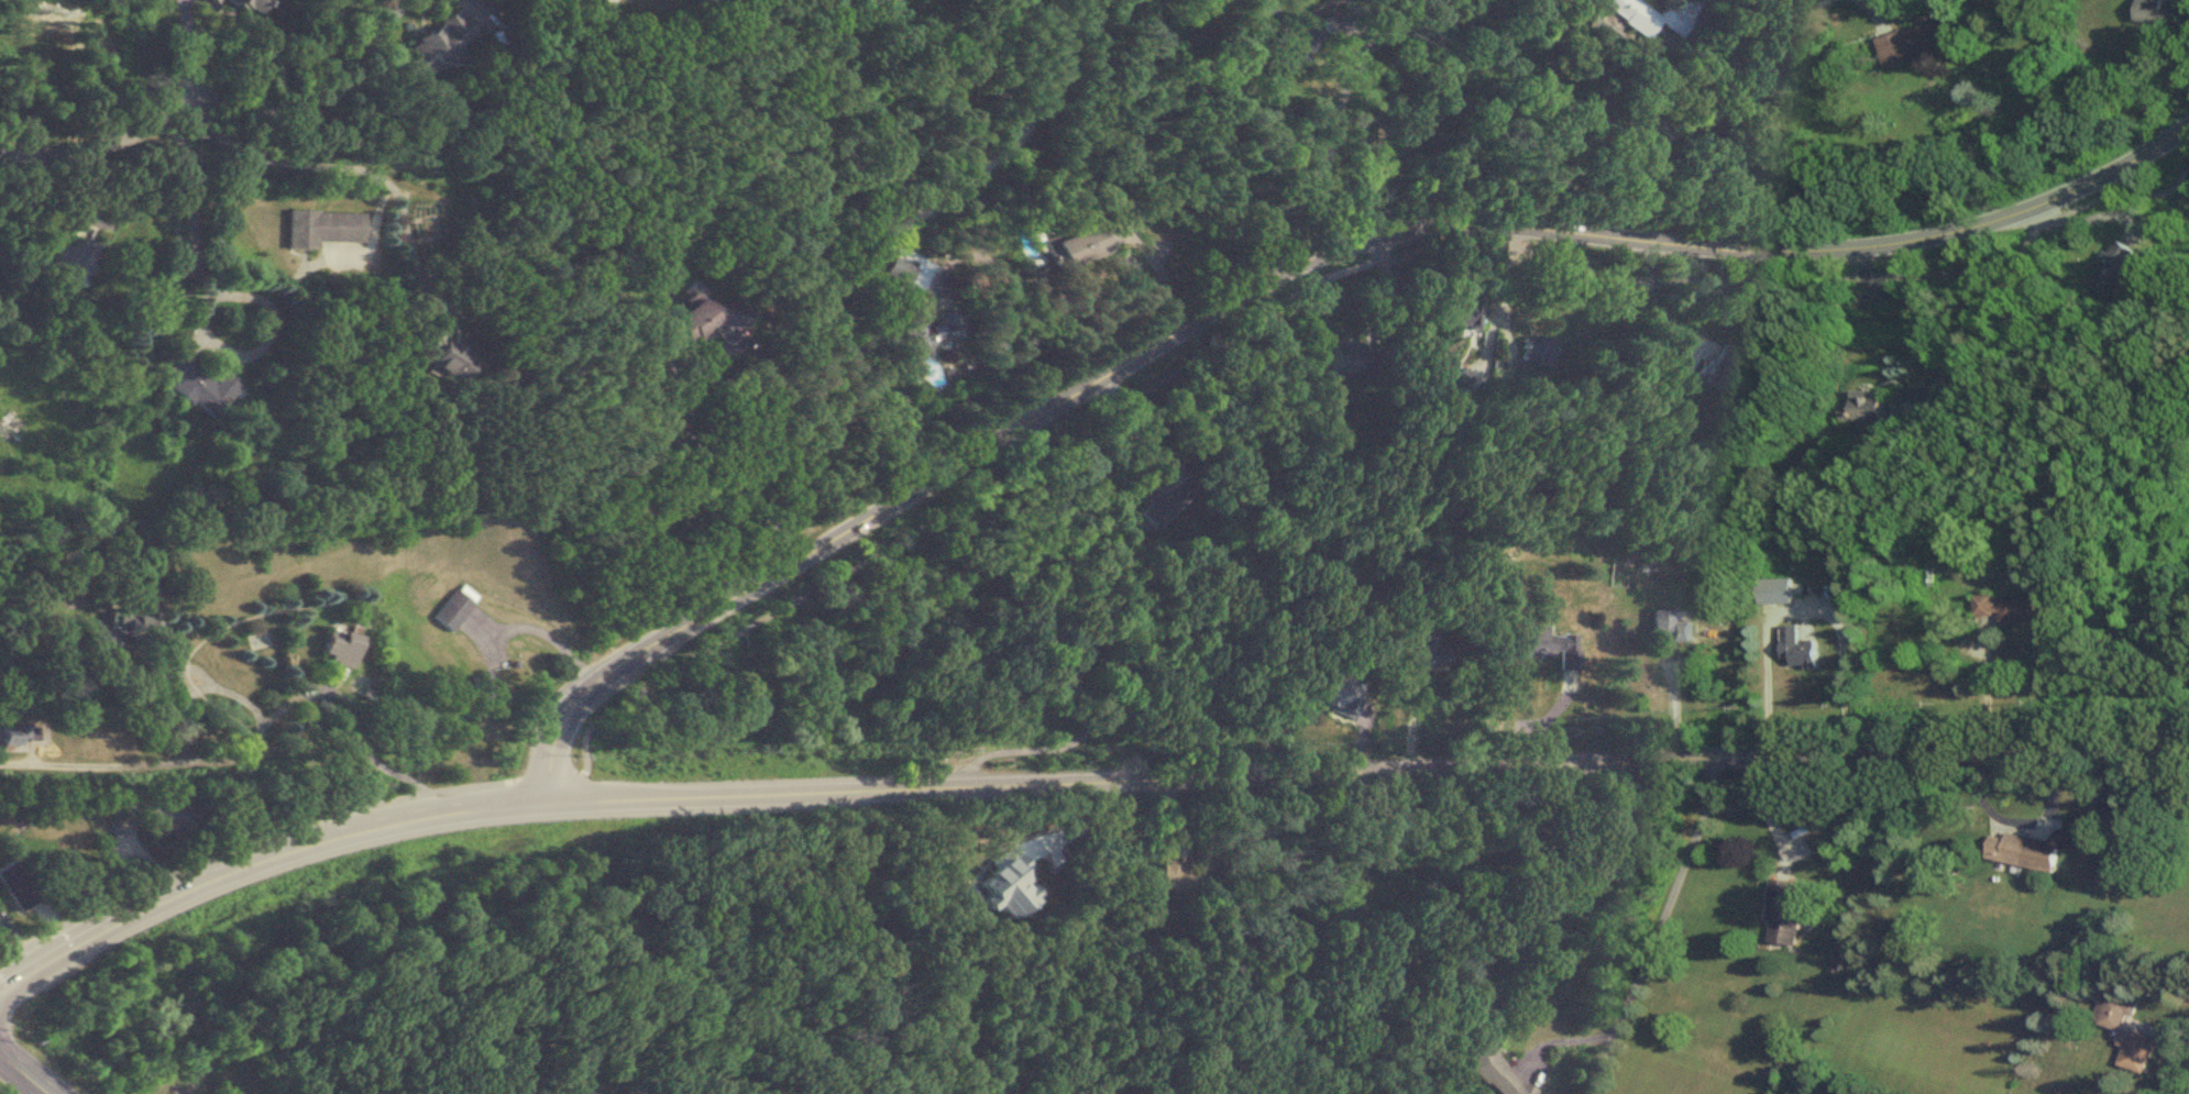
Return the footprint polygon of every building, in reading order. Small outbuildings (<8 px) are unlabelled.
[(263,0),(219,0),(259,12),(263,0)] [(1640,0),(1603,0),(1650,40),(1662,25),(1678,38),(1688,26),(1665,6),(1658,15),(1640,0)] [(2182,0),(2166,0),(2137,0),(2136,22),(2181,23),(2182,0)] [(398,46),(416,77),(465,50),(460,42),(475,33),(462,9),(398,46)] [(1341,30),(1333,12),(1319,18),(1327,36),(1341,30)] [(1944,49),(1933,13),(1915,19),(1917,26),(1875,39),(1883,67),(1944,49)] [(317,240),(362,241),(362,211),(288,210),(287,247),(317,248),(317,240)] [(1056,238),(1063,264),(1113,250),(1105,224),(1056,238)] [(89,273),(94,246),(54,238),(49,265),(89,273)] [(2135,251),(2115,238),(2083,284),(2103,298),(2135,251)] [(911,264),(894,256),(887,272),(904,280),(911,264)] [(718,309),(709,294),(672,318),(691,346),(741,314),(732,300),(718,309)] [(1477,302),(1454,302),(1454,328),(1477,328),(1477,302)] [(903,319),(911,357),(928,353),(926,344),(962,336),(956,308),(923,316),(923,314),(903,319)] [(429,362),(460,380),(475,356),(442,337),(448,326),(437,319),(424,342),(437,349),(429,362)] [(1520,337),(1520,367),(1552,367),(1552,337),(1520,337)] [(1725,389),(1741,351),(1721,343),(1706,380),(1725,389)] [(171,386),(214,419),(243,382),(224,367),(213,381),(176,352),(164,369),(176,379),(171,386)] [(1843,407),(1842,421),(1885,422),(1886,391),(1854,391),(1853,407),(1843,407)] [(246,482),(236,472),(228,479),(238,490),(246,482)] [(457,631),(487,597),(471,582),(441,616),(457,631)] [(2034,596),(1973,596),(1973,615),(1998,615),(1998,622),(2034,622),(2034,596)] [(1691,621),(1672,621),(1672,608),(1652,608),(1652,640),(1691,640),(1691,621)] [(161,615),(112,614),(111,635),(161,637),(161,615)] [(1528,655),(1562,654),(1562,668),(1579,668),(1579,633),(1547,633),(1547,623),(1528,623),(1528,655)] [(1779,626),(1779,659),(1789,659),(1789,668),(1815,668),(1815,641),(1797,641),(1797,626),(1779,626)] [(330,649),(351,666),(372,642),(355,628),(347,638),(342,634),(330,649)] [(1352,716),(1363,684),(1331,673),(1320,705),(1352,716)] [(22,748),(22,742),(42,742),(42,724),(3,724),(3,748),(22,748)] [(1990,836),(1985,861),(2054,873),(2059,843),(2006,834),(2005,839),(1990,836)] [(966,897),(1003,912),(1014,885),(1040,896),(1050,873),(994,850),(986,867),(979,864),(966,897)] [(1767,944),(1797,946),(1801,897),(1791,896),(1792,881),(1771,879),(1767,944)] [(2104,1003),(2096,1001),(2089,1023),(2120,1032),(2125,1014),(2132,1016),(2135,1004),(2106,995),(2104,1003)] [(1533,1088),(1501,1073),(1486,1027),(1458,1036),(1473,1082),(1499,1093),(1530,1093),(1533,1088)] [(2122,1048),(2117,1067),(2146,1075),(2155,1040),(2121,1031),(2117,1047),(2122,1048)]
